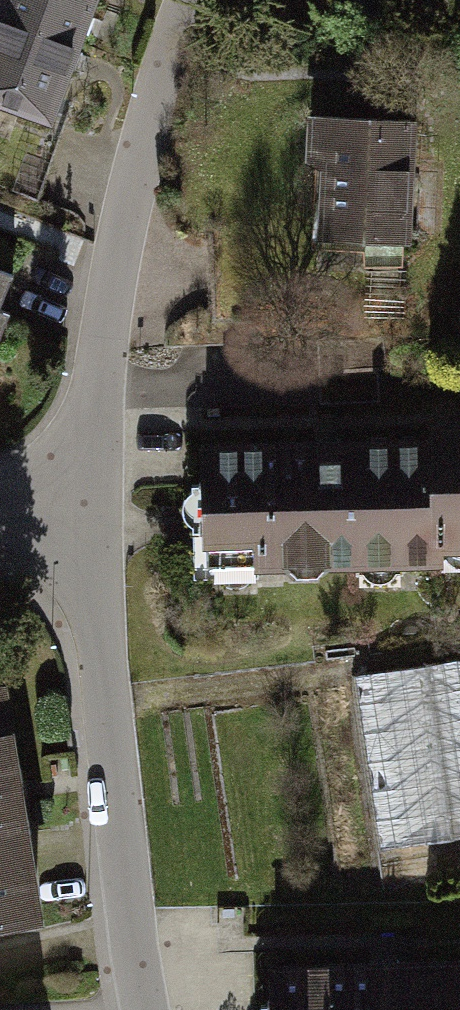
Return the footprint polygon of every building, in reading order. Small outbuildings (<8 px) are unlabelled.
[(0,1),(0,3),(89,35),(102,0),(0,0),(0,1)] [(89,35),(0,3),(0,106),(56,127),(89,35)] [(417,123),(306,117),(304,163),(320,170),(316,244),(410,249),(417,123)] [(10,314),(1,311),(17,270),(0,263),(0,338),(10,314)] [(438,423),(438,435),(441,556),(459,555),(459,423),(438,423)] [(438,435),(205,441),(208,570),(441,564),(438,435)] [(354,673),(378,848),(459,837),(459,658),(354,673)] [(51,921),(25,754),(17,718),(13,680),(0,682),(0,929),(51,921)] [(276,962),(277,1006),(262,1006),(262,1009),(459,1009),(459,959),(276,962)]
